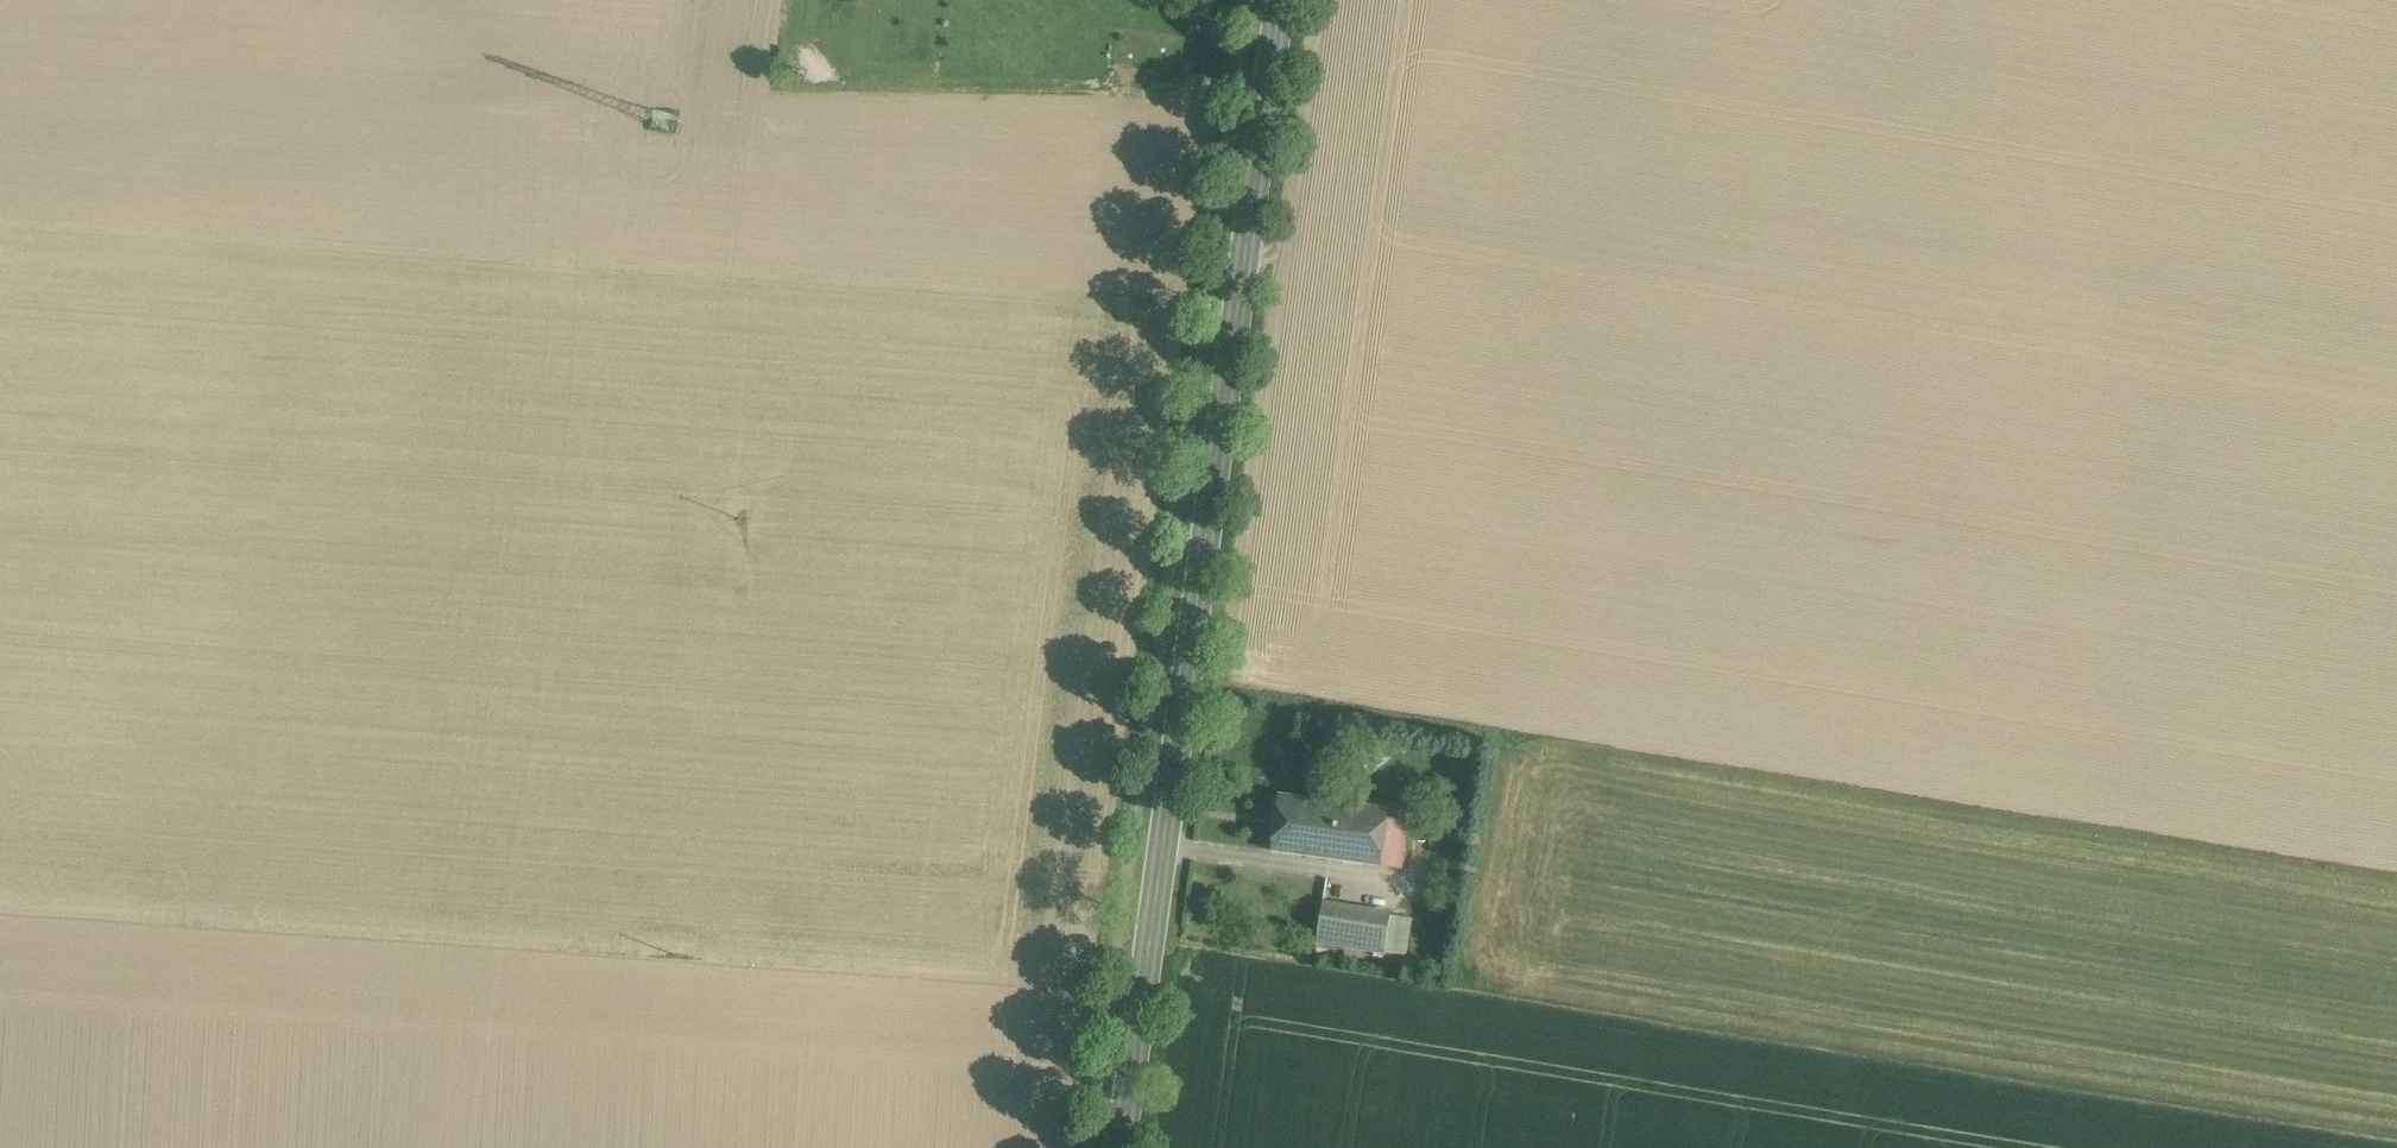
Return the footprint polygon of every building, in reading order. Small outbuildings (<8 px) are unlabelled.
[(1273,853),(1330,860),(1337,803),(1281,795),(1273,853)] [(1389,810),(1337,803),(1330,860),(1381,867),(1388,819),(1389,810)] [(1409,822),(1388,819),(1381,867),(1403,870),(1409,822)] [(1387,915),(1323,905),(1317,945),(1380,955),(1387,915)]
